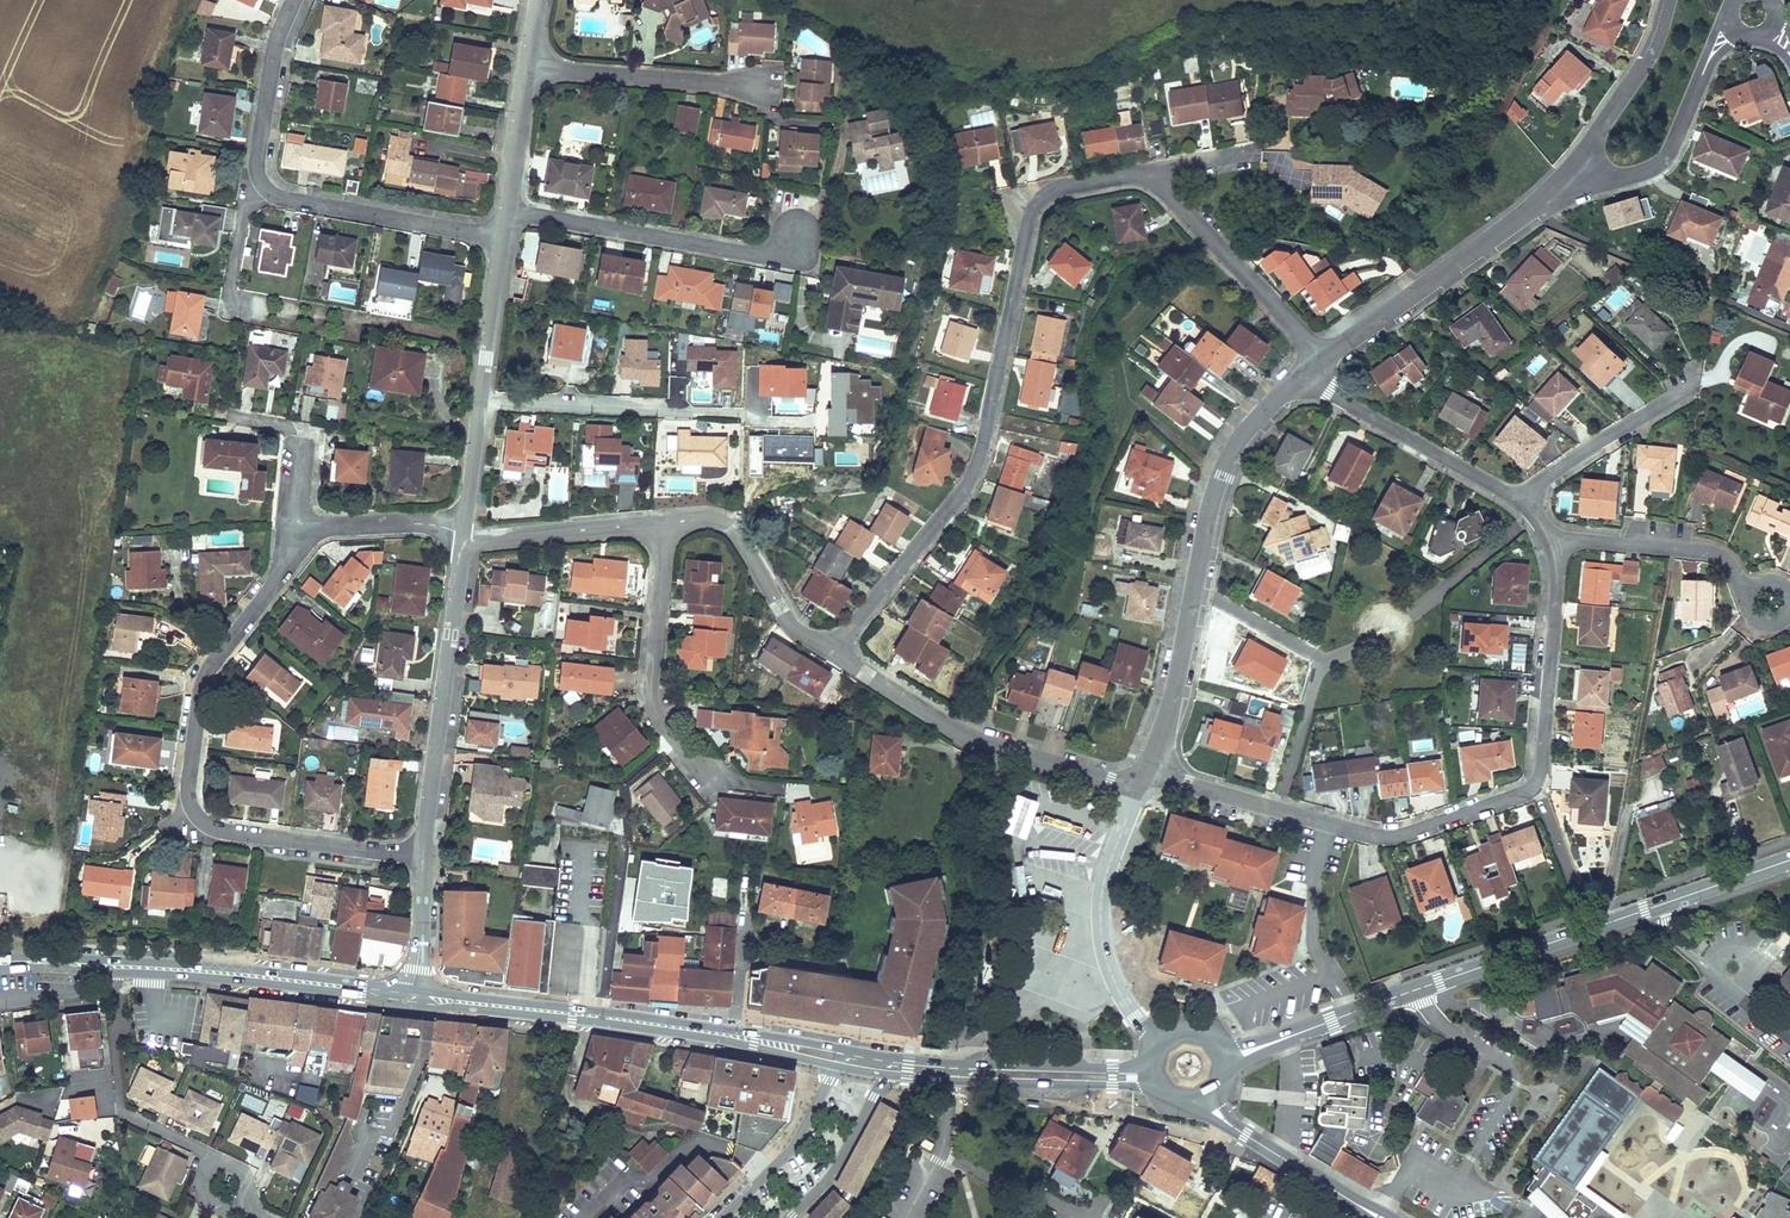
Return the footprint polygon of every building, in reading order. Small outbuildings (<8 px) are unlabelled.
[(196,14),(212,16),(214,2),(202,0),(199,0),(196,14)] [(643,6),(658,13),(661,11),(667,8),(670,14),(666,23),(663,32),(666,37),(679,42),(684,30),(677,27),(680,21),(707,8),(703,0),(645,0),(643,6)] [(1584,32),(1610,45),(1621,25),(1616,22),(1628,0),(1601,0),(1584,32)] [(327,31),(323,54),(359,61),(363,36),(351,34),(355,12),(327,7),(322,30),(327,31)] [(667,8),(661,11),(666,23),(670,14),(667,8)] [(680,21),(685,27),(710,15),(707,8),(680,21)] [(738,23),(736,53),(747,55),(747,53),(747,49),(762,50),(772,50),(774,25),(738,23)] [(209,30),(203,63),(227,67),(233,34),(209,30)] [(718,41),(709,46),(712,53),(718,50),(718,41)] [(455,45),(449,74),(467,78),(484,80),(490,50),(455,45)] [(1568,51),(1535,89),(1552,104),(1564,89),(1569,84),(1572,88),(1575,90),(1591,71),(1568,51)] [(795,99),(794,108),(812,110),(813,101),(821,102),(821,96),(822,83),(826,84),(827,60),(803,58),(802,71),(799,99),(795,99)] [(832,61),(827,60),(826,84),(822,83),(821,96),(828,96),(832,61)] [(442,73),(437,102),(462,107),(467,78),(449,74),(442,73)] [(1295,91),(1289,91),(1288,113),(1325,114),(1325,102),(1326,94),(1336,94),(1338,102),(1360,95),(1352,73),(1332,82),(1330,80),(1326,79),(1325,76),(1306,77),(1306,86),(1302,85),(1302,91),(1295,91)] [(1773,74),(1750,83),(1761,114),(1763,120),(1774,115),(1775,119),(1788,114),(1773,74)] [(321,79),(317,107),(342,111),(347,84),(321,79)] [(1750,83),(1726,92),(1736,120),(1748,116),(1749,119),(1761,114),(1750,83)] [(1569,84),(1564,89),(1568,93),(1572,88),(1569,84)] [(1240,85),(1207,91),(1212,116),(1244,111),(1240,85)] [(1206,86),(1168,92),(1174,122),(1212,116),(1207,91),(1206,86)] [(205,94),(200,131),(231,135),(236,109),(232,109),(234,98),(205,94)] [(1326,94),(1325,102),(1338,102),(1336,94),(1326,94)] [(430,101),(424,130),(457,136),(462,107),(437,102),(430,101)] [(1515,122),(1525,113),(1515,101),(1508,113),(1515,122)] [(698,108),(679,105),(674,133),(693,136),(698,108)] [(713,119),(710,136),(718,138),(717,145),(752,151),(756,126),(713,119)] [(904,158),(898,132),(870,138),(866,120),(848,124),(851,138),(858,137),(859,141),(852,143),(856,163),(867,160),(866,158),(873,156),(873,158),(877,157),(878,163),(891,160),(904,158)] [(1053,123),(1020,129),(1025,154),(1057,147),(1053,123)] [(1789,133),(1789,124),(1772,133),(1776,140),(1789,133)] [(1115,129),(1118,151),(1144,146),(1140,125),(1115,129)] [(1086,157),(1118,151),(1115,129),(1114,126),(1081,132),(1086,157)] [(992,128),(950,136),(954,161),(977,157),(978,161),(998,157),(992,128)] [(1706,132),(1696,155),(1719,164),(1718,166),(1738,175),(1748,150),(1706,132)] [(286,133),(285,143),(303,145),(304,135),(286,133)] [(780,135),(778,165),(789,167),(789,162),(802,164),(816,165),(819,135),(798,133),(797,137),(780,135)] [(439,165),(439,161),(408,155),(411,140),(390,136),(384,170),(405,174),(406,169),(411,170),(410,175),(409,182),(435,186),(435,184),(439,165)] [(354,138),(352,153),(364,155),(366,139),(354,138)] [(304,144),(300,167),(343,175),(347,151),(304,144)] [(173,151),(168,185),(205,191),(209,165),(212,166),(214,157),(200,155),(200,159),(187,156),(187,153),(173,151)] [(977,157),(954,161),(956,167),(978,163),(978,161),(977,157)] [(880,172),(893,169),(891,160),(878,163),(880,172)] [(540,184),(538,194),(573,200),(574,195),(586,197),(591,168),(551,161),(546,185),(540,184)] [(778,165),(777,169),(801,171),(802,164),(789,162),(789,167),(778,165)] [(459,173),(459,169),(439,165),(435,184),(456,188),(459,173)] [(1312,165),(1312,183),(1317,178),(1317,171),(1353,171),(1353,166),(1312,165)] [(1769,211),(1789,219),(1789,171),(1785,169),(1769,211)] [(1346,196),(1373,212),(1387,190),(1353,171),(1317,171),(1317,178),(1312,183),(1313,184),(1316,187),(1316,195),(1346,196)] [(462,198),(464,184),(462,183),(463,174),(459,173),(456,188),(454,197),(462,198)] [(630,175),(625,197),(645,201),(644,207),(669,211),(674,184),(630,175)] [(348,180),(346,192),(357,194),(359,182),(348,180)] [(1313,184),(1307,196),(1322,204),(1325,200),(1346,212),(1350,205),(1370,217),(1373,212),(1346,196),(1316,195),(1316,187),(1313,184)] [(706,188),(702,214),(721,217),(722,211),(742,214),(746,195),(706,188)] [(1653,219),(1645,195),(1603,210),(1611,233),(1653,219)] [(625,197),(624,204),(644,207),(645,201),(625,197)] [(1683,201),(1678,212),(1684,214),(1688,203),(1683,201)] [(1678,212),(1670,233),(1685,240),(1688,234),(1712,244),(1714,238),(1720,223),(1722,217),(1688,203),(1684,214),(1678,212)] [(1137,205),(1112,209),(1118,241),(1143,236),(1137,205)] [(175,211),(172,234),(193,237),(192,240),(215,244),(219,218),(175,211)] [(1720,223),(1714,238),(1719,240),(1725,226),(1720,223)] [(260,228),(258,240),(263,241),(258,271),(286,275),(288,264),(292,264),(295,246),(291,245),(293,234),(260,228)] [(321,234),(317,260),(351,266),(356,240),(321,234)] [(1755,288),(1782,299),(1789,280),(1789,245),(1775,239),(1755,288)] [(258,240),(253,270),(258,271),(263,241),(258,240)] [(541,244),(536,270),(575,277),(580,250),(541,244)] [(1063,244),(1047,263),(1073,285),(1089,265),(1063,244)] [(1540,248),(1508,283),(1528,301),(1560,265),(1540,248)] [(958,251),(951,286),(977,291),(981,272),(990,274),(993,258),(958,251)] [(1276,267),(1295,294),(1307,285),(1331,268),(1326,259),(1310,270),(1297,252),(1276,267)] [(418,274),(418,278),(469,286),(472,272),(465,271),(453,269),(454,265),(455,258),(422,253),(418,274)] [(603,255),(598,284),(627,290),(627,287),(639,289),(644,262),(603,255)] [(1613,265),(1604,277),(1615,285),(1624,273),(1613,265)] [(665,299),(666,297),(707,304),(706,307),(721,309),(725,286),(710,283),(712,275),(671,267),(669,278),(658,275),(653,297),(665,299)] [(381,268),(377,293),(414,299),(418,278),(418,274),(381,268)] [(837,268),(827,326),(856,331),(861,301),(893,307),(898,278),(837,268)] [(1331,268),(1307,285),(1321,305),(1332,299),(1334,302),(1349,292),(1331,268)] [(110,275),(103,292),(114,297),(121,279),(110,275)] [(754,286),(753,289),(773,292),(774,286),(755,282),(754,286)] [(736,283),(731,310),(769,317),(773,292),(753,289),(753,292),(747,291),(748,285),(736,283)] [(1474,289),(1455,302),(1466,317),(1453,326),(1466,345),(1479,336),(1491,354),(1510,342),(1474,289)] [(1619,289),(1607,301),(1615,309),(1628,297),(1619,289)] [(169,290),(166,310),(174,312),(178,291),(169,290)] [(174,312),(171,331),(197,336),(201,313),(196,313),(199,295),(178,291),(174,312)] [(199,295),(196,313),(201,313),(204,297),(199,295)] [(1332,299),(1321,305),(1324,309),(1334,302),(1332,299)] [(1638,299),(1626,312),(1632,318),(1627,324),(1653,349),(1671,330),(1638,299)] [(744,331),(746,315),(727,313),(726,330),(744,331)] [(1039,314),(1030,359),(1053,363),(1055,363),(1064,319),(1039,314)] [(951,321),(942,352),(966,359),(975,328),(951,321)] [(1238,325),(1224,344),(1235,352),(1253,365),(1267,346),(1257,338),(1255,341),(1247,335),(1249,333),(1238,325)] [(554,327),(548,357),(582,362),(587,331),(554,327)] [(1207,331),(1189,354),(1202,364),(1217,375),(1235,352),(1224,344),(1207,331)] [(1710,343),(1720,344),(1721,332),(1711,331),(1710,343)] [(691,334),(680,332),(680,354),(689,354),(689,360),(689,370),(716,371),(715,385),(737,386),(738,351),(717,351),(717,348),(690,347),(691,334)] [(1169,354),(1158,368),(1172,379),(1186,389),(1196,378),(1194,376),(1202,364),(1189,354),(1159,332),(1152,342),(1169,354)] [(1594,334),(1577,352),(1588,362),(1584,366),(1604,385),(1615,372),(1612,369),(1621,360),(1594,334)] [(628,355),(623,355),(623,361),(622,377),(642,378),(661,378),(662,360),(647,360),(648,340),(628,339),(628,355)] [(251,346),(245,384),(266,387),(269,371),(282,373),(286,352),(251,346)] [(378,347),(372,385),(418,393),(424,356),(378,347)] [(1391,358),(1374,372),(1389,393),(1398,387),(1395,382),(1401,378),(1398,373),(1403,369),(1413,383),(1424,375),(1421,370),(1425,367),(1411,347),(1402,353),(1404,356),(1402,358),(1401,356),(1399,356),(1397,358),(1396,360),(1398,361),(1395,363),(1391,358)] [(1745,406),(1770,416),(1782,422),(1789,405),(1789,390),(1768,381),(1776,363),(1761,357),(1750,351),(1742,370),(1741,370),(1736,381),(1748,386),(1750,393),(1745,406)] [(308,365),(305,384),(329,388),(328,396),(339,398),(346,360),(320,355),(320,357),(318,368),(314,366),(308,365)] [(212,363),(171,356),(169,366),(167,382),(167,383),(187,386),(185,397),(206,400),(212,363)] [(450,372),(460,372),(459,359),(449,360),(450,372)] [(1030,359),(1021,403),(1044,408),(1053,363),(1030,359)] [(1621,360),(1612,369),(1615,372),(1624,363),(1621,360)] [(162,365),(159,380),(167,382),(169,366),(162,365)] [(761,366),(760,394),(804,395),(805,369),(784,368),(783,366),(761,366)] [(1559,373),(1527,406),(1549,422),(1578,391),(1559,373)] [(927,375),(924,385),(937,389),(939,378),(927,375)] [(937,389),(930,413),(954,420),(964,385),(939,378),(937,389)] [(1161,395),(1154,403),(1181,423),(1188,414),(1190,415),(1201,401),(1186,389),(1172,379),(1161,395)] [(1736,381),(1734,386),(1750,393),(1748,386),(1736,381)] [(305,384),(304,391),(328,396),(329,388),(305,384)] [(1148,385),(1141,393),(1154,403),(1161,395),(1148,385)] [(1074,414),(1076,391),(1061,390),(1060,413),(1074,414)] [(1453,393),(1440,415),(1468,430),(1481,409),(1453,393)] [(311,418),(314,399),(305,397),(301,416),(311,418)] [(1745,406),(1742,411),(1767,422),(1770,416),(1745,406)] [(1517,416),(1497,441),(1515,456),(1523,447),(1535,456),(1547,441),(1517,416)] [(612,427),(589,426),(588,444),(583,444),(582,468),(596,469),(596,463),(618,464),(618,470),(638,471),(638,458),(633,458),(629,458),(629,447),(620,447),(620,440),(611,440),(612,427)] [(915,466),(913,475),(917,482),(925,485),(932,480),(940,483),(942,476),(940,472),(945,470),(948,469),(949,466),(948,464),(946,464),(944,460),(947,458),(949,450),(942,447),(940,445),(943,443),(946,431),(926,426),(923,436),(925,440),(922,442),(919,450),(921,454),(918,465),(915,466)] [(535,435),(508,432),(504,465),(522,467),(523,460),(548,464),(553,430),(536,428),(535,435)] [(679,431),(678,463),(725,464),(726,438),(709,438),(709,443),(701,444),(702,437),(689,437),(690,430),(679,431)] [(1287,434),(1270,465),(1293,478),(1310,447),(1287,434)] [(207,440),(204,465),(244,469),(241,497),(262,499),(265,470),(254,469),(257,445),(207,440)] [(1062,441),(1059,451),(1072,452),(1078,443),(1062,441)] [(1348,442),(1328,480),(1352,492),(1372,455),(1348,442)] [(1012,445),(999,485),(1019,491),(1029,462),(1036,464),(1039,454),(1012,445)] [(1640,445),(1638,466),(1654,467),(1651,489),(1672,491),(1676,449),(1640,445)] [(1523,447),(1515,456),(1527,465),(1535,456),(1523,447)] [(338,462),(336,478),(364,481),(367,453),(337,450),(336,462),(338,462)] [(1132,450),(1124,473),(1134,476),(1129,490),(1143,495),(1143,496),(1160,501),(1168,475),(1163,473),(1167,461),(1132,450)] [(394,451),(391,489),(413,491),(416,472),(422,472),(425,454),(394,451)] [(1036,494),(1052,497),(1059,462),(1049,460),(1046,475),(1040,474),(1036,494)] [(1167,461),(1163,473),(1168,475),(1172,463),(1167,461)] [(522,467),(504,465),(503,476),(520,478),(522,467)] [(1705,469),(1693,495),(1712,503),(1713,501),(1715,495),(1720,497),(1719,499),(1735,505),(1744,486),(1705,469)] [(618,470),(618,483),(637,483),(638,471),(618,470)] [(416,472),(413,491),(421,492),(422,472),(416,472)] [(1584,479),(1581,513),(1615,517),(1617,489),(1604,488),(1604,481),(1584,479)] [(1393,484),(1390,488),(1408,499),(1411,494),(1393,484)] [(999,485),(988,520),(1012,527),(1020,503),(1023,492),(1019,491),(999,485)] [(1390,488),(1373,517),(1402,532),(1422,500),(1411,494),(1408,499),(1390,488)] [(1023,492),(1020,503),(1029,506),(1033,495),(1023,492)] [(1759,494),(1756,501),(1765,505),(1769,499),(1759,494)] [(1715,495),(1713,501),(1733,509),(1735,505),(1719,499),(1720,497),(1715,495)] [(1274,496),(1260,521),(1272,527),(1278,530),(1274,536),(1269,533),(1263,544),(1283,555),(1279,557),(1280,562),(1287,560),(1286,558),(1294,556),(1293,552),(1313,547),(1313,548),(1328,545),(1324,526),(1309,531),(1304,513),(1289,518),(1292,513),(1284,508),(1287,503),(1274,496)] [(1749,517),(1758,522),(1768,526),(1770,521),(1778,524),(1775,528),(1787,533),(1789,532),(1789,511),(1784,508),(1782,513),(1776,510),(1780,504),(1769,499),(1765,505),(1756,501),(1749,517)] [(887,503),(870,531),(873,533),(892,544),(908,517),(887,503)] [(1438,518),(1429,548),(1439,553),(1454,547),(1457,549),(1462,550),(1465,546),(1465,541),(1476,536),(1474,533),(1484,528),(1476,511),(1458,520),(1457,524),(1438,518)] [(1749,517),(1747,522),(1756,526),(1758,522),(1749,517)] [(1122,518),(1117,542),(1158,549),(1163,529),(1129,522),(1130,519),(1122,518)] [(851,520),(835,544),(852,555),(857,558),(873,533),(870,531),(851,520)] [(1278,530),(1272,527),(1269,533),(1274,536),(1278,530)] [(205,535),(192,536),(192,548),(205,548),(205,535)] [(830,542),(814,567),(836,580),(852,555),(835,544),(830,542)] [(1313,547),(1293,552),(1294,556),(1295,558),(1314,552),(1313,548),(1313,547)] [(975,549),(966,563),(971,567),(978,555),(980,556),(981,553),(975,549)] [(159,551),(131,552),(132,571),(133,588),(133,589),(160,588),(160,587),(160,570),(159,551)] [(248,551),(200,554),(203,604),(223,603),(222,573),(249,572),(248,551)] [(383,552),(360,558),(355,566),(353,564),(348,571),(345,574),(338,569),(323,590),(343,605),(355,590),(361,582),(367,574),(364,572),(371,562),(382,559),(383,552)] [(966,563),(954,582),(967,591),(986,602),(1006,572),(980,556),(978,555),(971,567),(966,563)] [(688,559),(686,588),(693,589),(694,581),(692,581),(694,570),(699,571),(700,560),(688,559)] [(720,562),(700,560),(699,571),(694,570),(692,581),(694,581),(693,589),(686,588),(684,602),(691,603),(689,613),(697,613),(720,615),(721,604),(717,604),(718,587),(720,562)] [(575,563),(572,589),(602,593),(603,588),(621,590),(622,578),(625,579),(628,563),(606,561),(605,566),(596,565),(575,563)] [(1496,570),(1493,601),(1524,604),(1527,569),(1525,566),(1503,563),(1496,570)] [(1585,563),(1585,567),(1611,570),(1610,580),(1622,581),(1623,566),(1585,563)] [(341,565),(338,569),(345,574),(348,571),(341,565)] [(399,565),(393,610),(422,614),(429,569),(399,565)] [(836,580),(814,567),(814,573),(819,575),(811,587),(814,589),(808,598),(833,613),(849,588),(836,580)] [(1585,567),(1581,603),(1607,605),(1610,580),(1611,570),(1585,567)] [(506,572),(493,570),(489,598),(503,600),(504,594),(525,597),(525,600),(543,602),(546,576),(528,575),(528,572),(506,569),(506,572)] [(1267,569),(1253,595),(1285,612),(1299,587),(1267,569)] [(814,573),(801,594),(808,598),(814,589),(811,587),(819,575),(814,573)] [(312,599),(321,587),(308,577),(299,589),(312,599)] [(621,590),(603,588),(602,593),(624,595),(625,579),(622,578),(621,590)] [(1713,580),(1683,579),(1682,619),(1709,620),(1709,607),(1704,607),(1705,600),(1712,600),(1713,580)] [(934,592),(928,601),(951,616),(967,591),(954,582),(952,582),(947,590),(940,585),(936,593),(934,592)] [(1131,584),(1125,616),(1150,621),(1156,589),(1131,584)] [(355,590),(343,605),(350,611),(362,595),(355,590)] [(504,594),(503,600),(543,605),(543,602),(525,600),(525,597),(504,594)] [(387,611),(388,598),(378,597),(376,611),(387,611)] [(922,598),(916,609),(919,611),(910,625),(910,626),(936,641),(951,616),(928,601),(922,598)] [(1583,625),(1581,642),(1606,645),(1610,607),(1607,605),(1581,603),(1580,603),(1578,624),(1583,625)] [(297,607),(279,629),(290,637),(292,634),(299,640),(305,639),(313,645),(311,648),(320,655),(324,650),(329,654),(343,635),(325,622),(318,630),(310,624),(309,612),(297,607)] [(919,611),(916,609),(906,623),(910,625),(919,611)] [(117,613),(112,648),(136,651),(139,630),(154,632),(155,618),(117,613)] [(720,615),(697,613),(695,638),(695,640),(692,640),(690,642),(685,639),(678,649),(687,666),(702,667),(703,658),(706,658),(714,659),(714,655),(723,656),(726,633),(730,633),(731,616),(720,615)] [(569,619),(566,643),(587,646),(587,648),(600,649),(602,633),(607,634),(612,634),(614,617),(590,615),(590,621),(569,619)] [(1464,622),(1461,649),(1482,651),(1482,645),(1504,646),(1506,626),(1464,622)] [(910,626),(896,648),(913,660),(916,656),(921,659),(919,663),(915,668),(930,677),(948,649),(936,641),(910,626)] [(1311,632),(1305,642),(1316,648),(1322,638),(1311,632)] [(413,636),(384,633),(378,674),(402,677),(404,661),(402,660),(402,656),(410,657),(413,636)] [(772,637),(758,659),(785,677),(799,655),(772,637)] [(1249,640),(1234,665),(1271,686),(1285,660),(1249,640)] [(560,653),(561,643),(552,642),(551,653),(560,653)] [(1109,671),(1107,678),(1136,686),(1146,653),(1117,643),(1109,671)] [(1767,656),(1769,660),(1789,652),(1789,647),(1767,656)] [(896,648),(894,652),(911,663),(913,660),(896,648)] [(1769,660),(1776,680),(1789,675),(1789,652),(1769,660)] [(264,655),(247,677),(263,689),(267,685),(288,700),(301,684),(264,655)] [(799,655),(785,677),(818,696),(831,675),(799,655)] [(1076,678),(1073,686),(1102,695),(1107,678),(1109,671),(1081,662),(1076,678)] [(564,663),(563,673),(566,677),(562,680),(567,687),(570,691),(574,688),(578,693),(582,688),(588,685),(589,686),(611,688),(613,668),(589,666),(585,669),(582,665),(578,668),(576,664),(564,663)] [(484,665),(481,690),(502,693),(502,690),(525,692),(525,695),(527,696),(538,697),(541,667),(528,665),(528,668),(504,665),(504,667),(484,665)] [(1669,680),(1657,684),(1661,694),(1665,704),(1670,716),(1694,707),(1681,675),(1686,674),(1682,665),(1666,671),(1669,680)] [(1732,672),(1719,677),(1723,686),(1707,692),(1717,718),(1730,714),(1726,705),(1728,700),(1759,688),(1751,665),(1739,670),(1740,674),(1734,677),(1732,672)] [(1611,672),(1610,680),(1620,681),(1621,669),(1611,668),(1611,672)] [(1043,682),(1039,694),(1068,703),(1073,686),(1076,678),(1047,669),(1043,682)] [(1611,672),(1582,669),(1577,711),(1578,710),(1603,713),(1607,713),(1610,680),(1611,672)] [(1015,673),(1007,697),(1018,701),(1024,703),(1023,707),(1034,711),(1039,694),(1043,682),(1015,673)] [(125,677),(121,709),(154,714),(156,698),(157,685),(158,681),(125,677)] [(468,680),(467,692),(477,693),(478,681),(468,680)] [(1482,680),(1479,714),(1509,717),(1512,683),(1482,680)] [(570,691),(569,692),(579,704),(588,695),(582,688),(578,693),(574,688),(570,691)] [(502,693),(502,695),(526,698),(527,696),(525,695),(525,692),(502,690),(502,693)] [(1661,694),(1656,695),(1661,705),(1665,704),(1661,694)] [(348,718),(348,722),(407,730),(410,706),(351,698),(350,701),(348,718)] [(344,700),(342,718),(348,718),(350,701),(344,700)] [(1231,702),(1229,714),(1243,716),(1245,704),(1231,702)] [(619,708),(593,729),(622,764),(647,743),(619,708)] [(500,714),(470,710),(466,740),(496,744),(500,714)] [(1241,727),(1235,748),(1269,757),(1272,747),(1280,714),(1266,710),(1262,721),(1260,730),(1242,726),(1241,725),(1241,727)] [(1578,710),(1575,744),(1600,746),(1603,713),(1578,710)] [(716,711),(714,728),(734,730),(736,731),(736,727),(740,727),(738,742),(742,742),(742,747),(749,757),(748,763),(762,764),(777,766),(778,753),(773,748),(775,738),(773,738),(767,738),(767,730),(765,729),(766,716),(755,715),(755,712),(746,711),(746,714),(716,711)] [(1284,715),(1280,714),(1272,747),(1275,748),(1284,715)] [(230,716),(226,744),(271,750),(274,728),(250,725),(251,719),(230,716)] [(1262,721),(1245,716),(1242,726),(1260,730),(1262,721)] [(1206,717),(1199,742),(1234,752),(1235,748),(1241,727),(1206,717)] [(775,738),(773,748),(778,753),(778,749),(782,718),(776,718),(773,738),(775,738)] [(1763,730),(1780,776),(1789,772),(1789,720),(1763,730)] [(327,737),(354,741),(356,730),(329,725),(327,737)] [(734,730),(732,746),(742,747),(742,742),(738,742),(740,727),(736,727),(736,731),(734,730)] [(117,733),(114,757),(133,759),(132,763),(157,766),(160,739),(117,733)] [(901,739),(874,736),(870,771),(882,772),(881,776),(900,777),(902,759),(898,758),(901,739)] [(1745,736),(1721,745),(1730,772),(1733,771),(1735,775),(1733,779),(1724,782),(1730,800),(1744,794),(1742,788),(1755,783),(1761,780),(1745,736)] [(1508,741),(1460,747),(1464,781),(1488,777),(1487,768),(1511,765),(1508,741)] [(1654,755),(1668,751),(1666,745),(1652,748),(1654,755)] [(530,749),(512,746),(511,755),(529,758),(530,749)] [(1235,748),(1234,752),(1268,761),(1269,757),(1235,748)] [(778,766),(787,767),(788,755),(780,750),(778,766)] [(1655,756),(1643,762),(1641,779),(1662,769),(1655,756)] [(372,757),(366,806),(391,808),(395,770),(400,771),(401,760),(372,757)] [(1373,757),(1345,761),(1349,785),(1377,781),(1376,771),(1373,757)] [(1405,767),(1409,792),(1419,790),(1420,791),(1434,790),(1434,788),(1443,787),(1439,759),(1405,764),(1405,767)] [(1311,766),(1314,789),(1347,785),(1344,761),(1311,766)] [(500,770),(478,767),(477,776),(508,779),(500,770)] [(1377,781),(1379,795),(1409,792),(1405,767),(1376,771),(1377,781)] [(257,771),(256,779),(269,781),(270,773),(257,771)] [(658,773),(639,788),(644,796),(641,799),(664,827),(683,811),(661,783),(665,780),(658,773)] [(317,775),(316,782),(332,784),(333,777),(317,775)] [(233,776),(230,800),(280,807),(285,783),(269,781),(256,779),(233,776)] [(526,787),(521,781),(508,779),(477,776),(485,786),(485,791),(476,790),(471,793),(469,811),(482,813),(481,821),(499,823),(502,804),(518,806),(519,792),(526,787)] [(477,776),(476,790),(485,791),(485,786),(477,776)] [(1310,776),(1303,777),(1305,792),(1312,790),(1310,776)] [(1698,777),(1687,781),(1690,792),(1701,788),(1698,777)] [(1575,779),(1572,805),(1582,806),(1581,822),(1603,824),(1607,782),(1575,779)] [(665,780),(661,783),(683,811),(687,807),(665,780)] [(309,782),(305,806),(337,810),(341,786),(332,784),(316,782),(309,782)] [(1744,794),(1757,789),(1755,783),(1742,788),(1744,794)] [(557,810),(556,814),(605,827),(609,813),(606,812),(611,794),(589,789),(582,816),(557,810)] [(96,823),(94,832),(121,836),(124,816),(121,816),(117,815),(119,803),(123,804),(124,804),(124,795),(102,792),(101,801),(92,800),(90,812),(96,813),(100,814),(99,823),(96,823)] [(720,799),(718,828),(763,834),(765,822),(771,822),(773,804),(743,801),(743,806),(734,805),(734,800),(720,799)] [(805,802),(795,804),(800,834),(805,833),(806,843),(819,840),(818,836),(837,833),(831,802),(812,806),(809,806),(810,812),(807,812),(805,802)] [(1640,810),(1639,812),(1641,818),(1640,819),(1646,838),(1653,836),(1655,842),(1665,838),(1666,840),(1679,835),(1670,809),(1660,812),(1657,804),(1640,810)] [(1572,805),(1570,821),(1581,822),(1582,806),(1572,805)] [(1170,815),(1161,850),(1214,865),(1222,838),(1225,830),(1170,815)] [(1504,841),(1511,861),(1542,850),(1534,826),(1503,837),(1504,841)] [(800,834),(794,835),(796,845),(806,843),(805,833),(800,834)] [(1653,836),(1646,838),(1649,846),(1666,840),(1665,838),(1655,842),(1653,836)] [(1211,873),(1265,889),(1275,854),(1222,838),(1214,865),(1211,873)] [(1483,852),(1466,858),(1476,887),(1481,885),(1485,897),(1497,892),(1498,897),(1508,894),(1505,885),(1518,881),(1511,861),(1504,841),(1491,846),(1490,842),(1481,845),(1483,852)] [(800,858),(821,853),(818,842),(797,847),(800,858)] [(1409,870),(1421,906),(1433,902),(1434,905),(1454,899),(1440,859),(1409,870)] [(561,868),(524,864),(521,884),(558,888),(561,868)] [(216,865),(211,903),(231,906),(234,888),(243,890),(246,869),(216,865)] [(499,874),(504,874),(513,876),(514,871),(510,871),(511,866),(500,865),(499,874)] [(85,866),(81,893),(100,895),(99,903),(119,906),(123,870),(114,868),(113,871),(100,870),(100,868),(85,866)] [(514,871),(513,876),(519,876),(520,867),(511,866),(510,871),(514,871)] [(346,873),(344,887),(366,891),(368,876),(346,873)] [(165,905),(191,907),(195,880),(167,877),(152,876),(151,876),(149,903),(150,903),(165,905)] [(333,880),(306,876),(302,900),(312,901),(311,906),(319,908),(318,917),(327,918),(333,880)] [(774,963),(749,972),(747,1006),(859,1025),(920,1036),(926,1009),(931,1010),(933,1001),(928,1001),(949,921),(941,885),(947,883),(945,876),(890,887),(898,919),(882,983),(774,963)] [(714,878),(712,896),(727,898),(729,879),(714,878)] [(1352,890),(1366,932),(1400,921),(1386,878),(1352,890)] [(1294,881),(1290,892),(1302,897),(1307,886),(1294,881)] [(766,894),(763,911),(775,913),(775,910),(791,913),(795,890),(769,884),(766,894)] [(1009,886),(1006,894),(1013,897),(1016,889),(1009,886)] [(438,962),(441,962),(439,966),(439,970),(442,972),(446,972),(451,978),(499,986),(506,935),(481,931),(482,915),(484,915),(484,889),(441,888),(438,962)] [(341,905),(332,961),(356,965),(359,947),(361,937),(367,902),(369,894),(343,890),(341,905)] [(795,890),(791,913),(809,917),(808,919),(824,923),(827,906),(822,905),(824,895),(795,890)] [(274,920),(269,952),(294,956),(299,923),(296,923),(299,901),(265,896),(262,918),(274,920)] [(1267,898),(1252,952),(1287,962),(1302,908),(1267,898)] [(367,902),(361,937),(407,944),(411,920),(381,916),(383,905),(367,902)] [(1433,902),(1421,906),(1424,915),(1436,911),(1434,905),(1433,902)] [(700,923),(701,911),(692,910),(691,922),(700,923)] [(534,916),(514,913),(502,986),(506,986),(506,983),(509,983),(509,987),(539,990),(542,961),(551,962),(555,922),(533,920),(534,916)] [(319,960),(324,927),(299,923),(294,956),(319,960)] [(708,927),(704,971),(702,970),(701,990),(696,990),(695,1005),(730,1006),(736,929),(708,927)] [(1168,936),(1158,971),(1212,986),(1221,951),(1168,936)] [(655,956),(648,1001),(695,1005),(696,990),(701,990),(702,970),(685,970),(686,960),(682,959),(684,939),(658,937),(657,940),(647,940),(646,955),(655,956)] [(1696,948),(1701,953),(1709,943),(1703,938),(1696,948)] [(198,940),(197,948),(210,950),(212,942),(198,940)] [(648,1001),(655,956),(646,955),(622,953),(620,974),(613,973),(612,994),(624,995),(623,999),(648,1001)] [(1732,1042),(1713,1028),(1714,1026),(1715,1023),(1715,1020),(1713,1016),(1711,1013),(1708,1012),(1705,1012),(1702,1012),(1699,1013),(1697,1015),(1696,1016),(1677,1002),(1669,1012),(1665,1017),(1663,1015),(1666,1010),(1685,984),(1656,962),(1649,971),(1634,960),(1567,978),(1569,985),(1561,988),(1560,983),(1520,993),(1525,1015),(1540,1011),(1543,1020),(1576,1011),(1588,1021),(1588,1023),(1631,1012),(1647,1024),(1649,1020),(1657,1025),(1654,1029),(1643,1044),(1634,1038),(1625,1051),(1637,1060),(1635,1063),(1657,1079),(1652,1085),(1659,1091),(1664,1084),(1686,1100),(1688,1097),(1701,1106),(1710,1092),(1701,1085),(1725,1052),(1732,1042)] [(241,1041),(248,1001),(214,995),(207,1000),(204,1017),(221,1019),(216,1047),(193,1043),(189,1064),(203,1068),(204,1060),(228,1063),(230,1046),(240,1048),(241,1041)] [(279,1047),(286,1004),(249,998),(248,1001),(241,1041),(273,1046),(273,1047),(279,1048),(279,1047)] [(290,1049),(296,1006),(286,1004),(279,1047),(290,1049)] [(288,1059),(305,1064),(308,1053),(315,1009),(296,1006),(290,1049),(288,1059)] [(324,1011),(315,1009),(308,1053),(320,1055),(323,1042),(331,1043),(338,1012),(325,1009),(324,1011)] [(346,1098),(341,1114),(348,1117),(354,1119),(357,1120),(360,1102),(364,1090),(382,1014),(338,1009),(338,1012),(331,1043),(328,1057),(328,1059),(341,1060),(340,1069),(349,1071),(350,1068),(353,1068),(360,1048),(365,1049),(363,1058),(360,1058),(351,1099),(346,1098)] [(70,1016),(66,1016),(72,1068),(89,1066),(89,1068),(103,1067),(97,1011),(83,1012),(83,1015),(70,1017),(70,1016)] [(423,1019),(382,1014),(364,1090),(400,1095),(417,1052),(423,1019)] [(423,1019),(417,1052),(423,1052),(430,1053),(435,1020),(429,1019),(423,1019)] [(14,1023),(19,1051),(19,1056),(40,1053),(40,1048),(51,1047),(47,1020),(25,1024),(25,1021),(14,1023)] [(430,1053),(428,1062),(466,1068),(477,1025),(435,1020),(430,1053)] [(1649,1020),(1647,1024),(1654,1029),(1657,1025),(1649,1020)] [(477,1025),(466,1068),(457,1102),(444,1148),(440,1147),(434,1161),(433,1164),(434,1165),(409,1217),(412,1217),(449,1217),(471,1131),(466,1129),(478,1083),(491,1086),(491,1084),(494,1068),(503,1069),(504,1070),(507,1028),(477,1025)] [(1392,1025),(1383,1028),(1391,1050),(1399,1047),(1392,1025)] [(593,1036),(575,1094),(615,1107),(612,1115),(627,1120),(642,1125),(646,1113),(616,1103),(636,1043),(593,1036)] [(1326,1129),(1311,1152),(1370,1189),(1383,1186),(1381,1181),(1384,1177),(1387,1176),(1387,1171),(1382,1173),(1374,1168),(1341,1148),(1346,1142),(1345,1140),(1349,1126),(1350,1116),(1357,1117),(1356,1126),(1365,1127),(1369,1085),(1354,1082),(1351,1067),(1353,1066),(1344,1040),(1322,1048),(1326,1059),(1331,1075),(1332,1083),(1329,1085),(1328,1088),(1331,1090),(1331,1095),(1327,1098),(1327,1100),(1327,1105),(1329,1108),(1328,1115),(1326,1116),(1325,1118),(1328,1121),(1326,1129)] [(323,1042),(320,1055),(328,1057),(331,1043),(323,1042)] [(189,1057),(191,1045),(181,1043),(179,1055),(189,1057)] [(636,1043),(616,1103),(646,1113),(671,1121),(675,1102),(636,1089),(653,1046),(636,1043)] [(236,1069),(240,1048),(230,1046),(228,1063),(227,1067),(236,1069)] [(676,1050),(670,1065),(680,1069),(682,1070),(690,1052),(676,1050)] [(706,1055),(690,1052),(682,1070),(680,1077),(701,1081),(706,1055)] [(1712,1070),(1755,1102),(1768,1083),(1725,1052),(1712,1070)] [(706,1055),(701,1081),(710,1082),(715,1056),(706,1055)] [(710,1082),(707,1105),(741,1110),(736,1142),(759,1150),(774,1133),(768,1127),(768,1128),(765,1125),(773,1118),(772,1115),(777,1109),(787,1119),(796,1070),(715,1056),(710,1082)] [(328,1059),(326,1069),(341,1071),(340,1069),(341,1060),(328,1059)] [(670,1065),(668,1069),(678,1074),(680,1069),(670,1065)] [(504,1070),(494,1068),(491,1084),(500,1086),(504,1070)] [(1575,1187),(1639,1097),(1644,1091),(1639,1087),(1638,1082),(1633,1083),(1628,1079),(1627,1073),(1620,1074),(1616,1080),(1600,1068),(1535,1159),(1544,1166),(1528,1188),(1536,1194),(1544,1200),(1563,1214),(1559,1216),(1560,1217),(1617,1217),(1575,1187)] [(148,1106),(168,1116),(177,1098),(169,1095),(174,1085),(141,1069),(128,1097),(140,1102),(141,1100),(150,1104),(148,1106)] [(1443,1082),(1439,1088),(1452,1095),(1455,1090),(1443,1082)] [(298,1085),(294,1101),(314,1106),(318,1090),(298,1085)] [(1639,1097),(1651,1106),(1660,1094),(1659,1091),(1652,1085),(1647,1087),(1644,1091),(1639,1097)] [(1429,1098),(1420,1112),(1436,1122),(1438,1119),(1453,1128),(1465,1108),(1460,1105),(1463,1099),(1465,1096),(1455,1090),(1452,1095),(1439,1088),(1432,1100),(1429,1098)] [(196,1128),(209,1134),(222,1107),(189,1091),(184,1102),(177,1098),(168,1116),(187,1125),(188,1122),(197,1126),(196,1128)] [(78,1092),(70,1093),(71,1102),(79,1101),(80,1118),(96,1117),(93,1095),(78,1096),(78,1092)] [(1660,1094),(1651,1106),(1676,1123),(1684,1112),(1683,1107),(1675,1102),(1672,1102),(1671,1099),(1664,1093),(1660,1094)] [(425,1099),(409,1146),(420,1150),(418,1155),(434,1161),(440,1147),(444,1148),(457,1102),(444,1098),(441,1106),(437,1104),(438,1101),(428,1097),(425,1099)] [(1463,1099),(1460,1105),(1465,1108),(1468,1103),(1463,1099)] [(141,1100),(140,1102),(139,1104),(147,1108),(148,1106),(150,1104),(141,1100)] [(705,1112),(675,1102),(671,1121),(692,1128),(700,1130),(705,1112)] [(290,1104),(286,1114),(298,1119),(303,1109),(290,1104)] [(841,1189),(837,1195),(846,1201),(853,1191),(855,1187),(897,1113),(882,1104),(842,1175),(835,1186),(837,1187),(841,1189)] [(0,1115),(0,1141),(19,1131),(48,1140),(54,1122),(41,1117),(42,1113),(25,1107),(24,1112),(13,1108),(0,1115)] [(768,1127),(774,1133),(787,1119),(777,1109),(772,1115),(773,1118),(765,1125),(768,1128),(768,1127)] [(1420,1112),(1418,1116),(1434,1126),(1436,1122),(1420,1112)] [(260,1146),(269,1150),(272,1142),(276,1134),(269,1130),(270,1128),(242,1115),(230,1142),(257,1154),(260,1146)] [(344,1125),(349,1127),(354,1119),(348,1117),(344,1125)] [(1050,1119),(1039,1139),(1048,1144),(1043,1152),(1047,1154),(1046,1155),(1058,1162),(1056,1165),(1077,1176),(1095,1145),(1050,1119)] [(188,1122),(187,1125),(186,1127),(195,1131),(196,1128),(197,1126),(188,1122)] [(290,1126),(282,1122),(276,1134),(272,1142),(280,1146),(294,1152),(291,1157),(308,1165),(321,1138),(291,1123),(290,1126)] [(1126,1123),(1108,1153),(1141,1172),(1157,1144),(1165,1133),(1126,1123)] [(349,1127),(344,1125),(317,1185),(322,1187),(328,1185),(332,1183),(334,1182),(333,1177),(338,1174),(335,1166),(343,1163),(341,1155),(348,1152),(345,1144),(354,1141),(349,1127)] [(78,1141),(60,1136),(57,1146),(74,1151),(78,1141)] [(934,1144),(923,1138),(920,1144),(931,1149),(934,1144)] [(74,1151),(57,1146),(48,1175),(83,1187),(86,1177),(82,1169),(84,1163),(90,1165),(95,1147),(78,1141),(74,1151)] [(643,1141),(630,1154),(648,1172),(667,1153),(655,1142),(649,1147),(643,1141)] [(1141,1172),(1155,1183),(1174,1193),(1191,1164),(1157,1144),(1141,1172)] [(188,1160),(159,1146),(139,1185),(167,1199),(176,1180),(174,1179),(176,1176),(178,1176),(182,1167),(184,1168),(188,1160)] [(294,1152),(280,1146),(278,1151),(291,1157),(294,1152)] [(409,1146),(408,1151),(418,1155),(420,1150),(409,1146)] [(505,1148),(496,1178),(519,1185),(524,1170),(517,1167),(519,1152),(505,1148)] [(692,1207),(710,1190),(714,1194),(740,1168),(732,1161),(729,1163),(699,1154),(686,1168),(685,1166),(667,1184),(665,1182),(651,1196),(651,1201),(654,1204),(647,1211),(644,1208),(639,1209),(630,1217),(682,1217),(692,1207)] [(1388,1160),(1385,1165),(1387,1171),(1394,1171),(1397,1166),(1395,1159),(1388,1160)] [(680,1162),(663,1179),(665,1182),(667,1184),(685,1166),(680,1162)] [(91,1179),(95,1167),(90,1165),(84,1163),(82,1169),(86,1177),(91,1179)] [(742,1170),(740,1168),(714,1194),(715,1195),(716,1197),(742,1170)] [(3,1191),(10,1195),(14,1189),(19,1177),(6,1171),(0,1185),(0,1197),(3,1191)] [(14,1189),(24,1194),(22,1199),(19,1198),(10,1217),(40,1217),(44,1210),(41,1208),(42,1206),(43,1203),(42,1201),(27,1193),(31,1183),(19,1177),(14,1189)] [(496,1178),(492,1194),(514,1201),(519,1185),(496,1178)] [(328,1185),(325,1192),(313,1217),(344,1217),(351,1204),(355,1195),(345,1190),(348,1183),(341,1179),(339,1180),(336,1185),(332,1183),(328,1185)] [(31,1183),(27,1193),(42,1201),(43,1203),(42,1206),(52,1212),(59,1196),(31,1183)] [(1078,1199),(1083,1189),(1074,1185),(1069,1195),(1078,1199)] [(1762,1200),(1743,1187),(1722,1217),(1750,1217),(1762,1200)] [(308,1217),(310,1217),(313,1217),(325,1192),(320,1190),(308,1217)] [(710,1190),(692,1207),(697,1211),(714,1194),(710,1190)] [(714,1194),(697,1211),(699,1213),(715,1195),(714,1194)] [(837,1195),(836,1198),(831,1194),(812,1217),(833,1217),(834,1216),(836,1217),(846,1201),(837,1195)] [(651,1201),(644,1208),(647,1211),(654,1204),(651,1201)] [(1141,1202),(1131,1217),(1168,1217),(1141,1202)] [(355,1206),(351,1204),(344,1217),(349,1217),(355,1206)] [(682,1217),(690,1217),(697,1211),(692,1207),(682,1217)]
